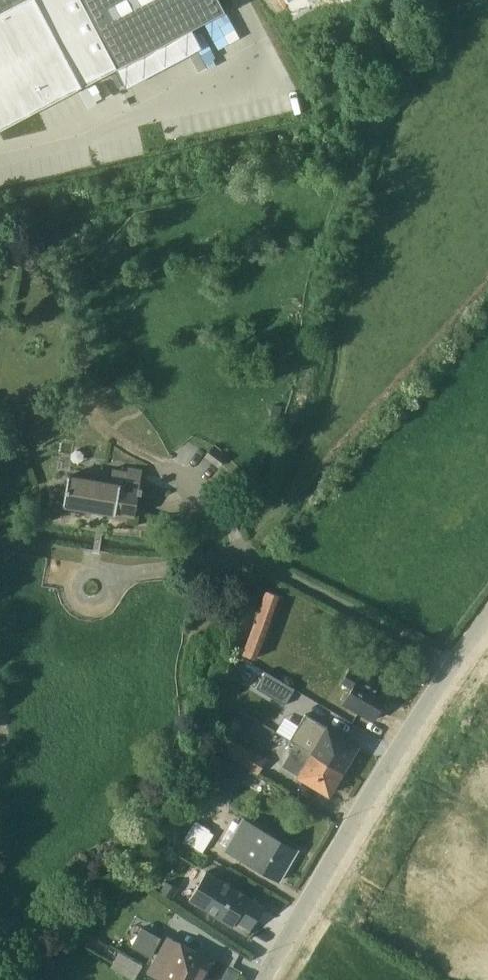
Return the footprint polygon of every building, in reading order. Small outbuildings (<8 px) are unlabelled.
[(115,68),(125,87),(200,48),(190,28),(224,11),(219,0),(0,0),(0,128),(115,68)] [(205,454),(219,464),(227,453),(213,443),(205,454)] [(68,475),(63,506),(99,511),(133,516),(141,467),(127,465),(126,470),(113,468),(110,482),(68,475)] [(283,596),(265,589),(242,652),(255,658),(274,607),(278,609),(283,596)] [(372,721),(389,693),(349,666),(340,680),(350,687),(341,702),(372,721)] [(263,668),(255,685),(285,700),(293,684),(263,668)] [(305,713),(290,739),(294,741),(342,770),(357,744),(305,713)] [(227,735),(220,752),(223,754),(245,767),(256,774),(266,757),(227,735)] [(295,774),(328,793),(342,770),(294,741),(281,764),(296,773),(295,774)] [(298,848),(242,814),(222,849),(278,881),(298,848)] [(184,838),(202,850),(214,832),(195,820),(184,838)] [(263,905),(206,869),(189,897),(246,932),(263,905)] [(130,945),(149,955),(160,936),(141,925),(130,945)] [(167,934),(147,971),(159,978),(158,979),(202,979),(214,958),(167,934)] [(142,963),(119,950),(110,966),(132,979),(133,979),(142,963)]
